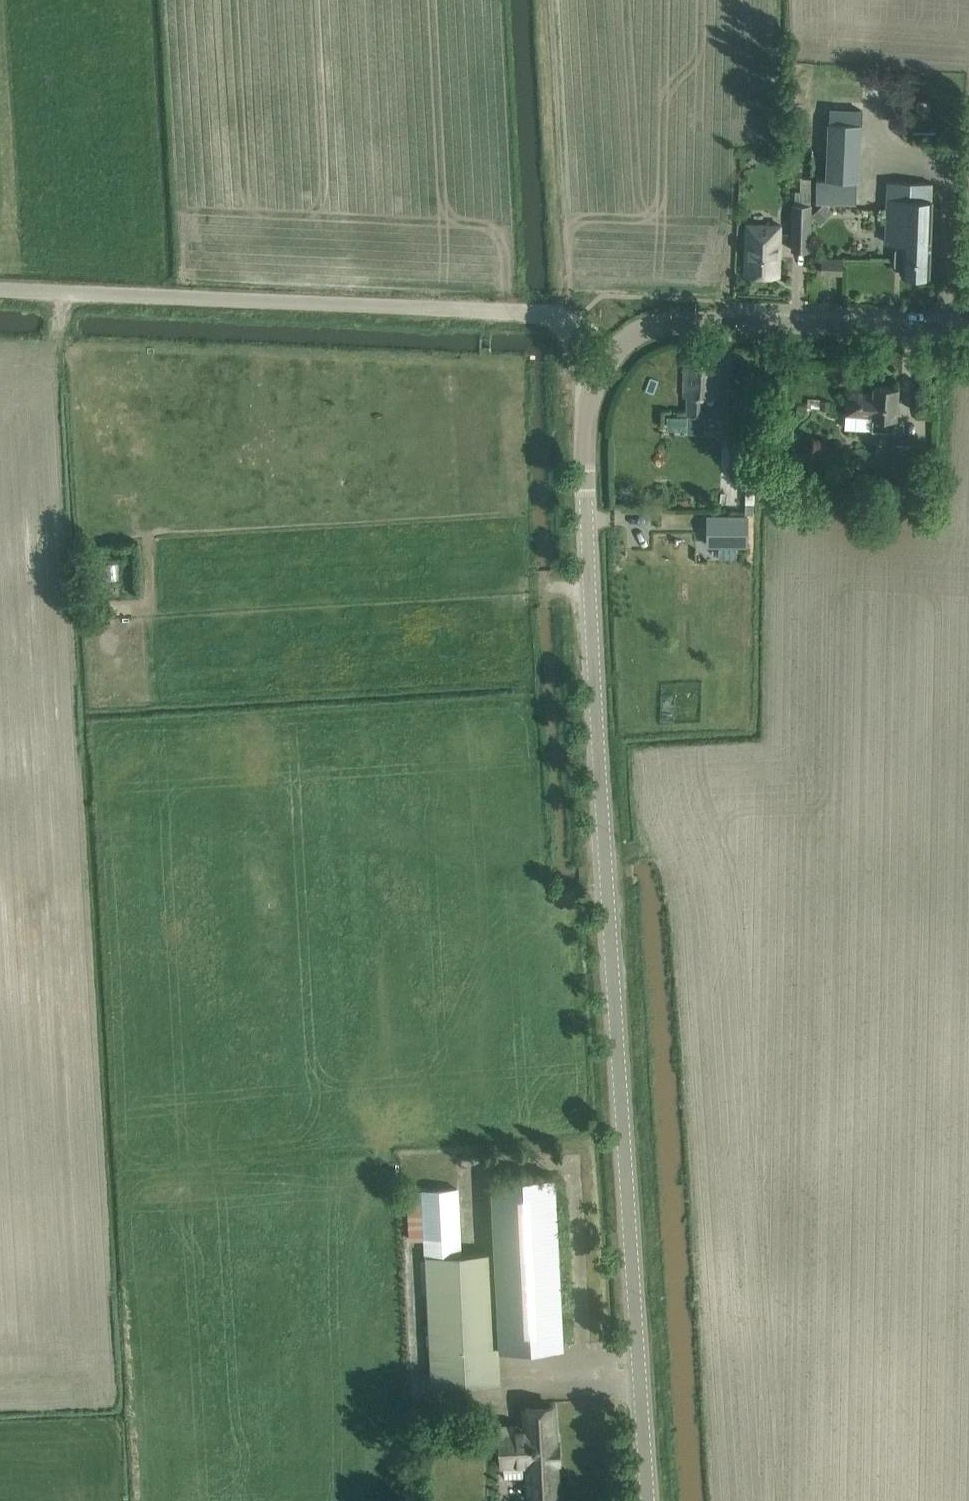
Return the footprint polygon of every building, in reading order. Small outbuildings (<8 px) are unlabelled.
[(817,178),(816,202),(839,203),(839,210),(854,211),(856,180),(859,180),(863,87),(830,85),(826,179),(817,178)] [(917,101),(916,115),(928,115),(929,101),(917,101)] [(887,180),(886,222),(885,242),(904,243),(903,247),(899,247),(895,250),(895,264),(898,267),(903,267),(902,275),(929,276),(930,256),(932,182),(887,180)] [(794,191),(794,204),(792,248),(809,248),(810,204),(811,191),(794,191)] [(747,224),(746,254),(745,274),(779,274),(780,224),(747,224)] [(842,258),(822,257),(821,272),(842,272),(842,258)] [(687,414),(688,414),(688,431),(704,431),(704,415),(705,397),(717,397),(719,354),(686,352),(684,396),(688,396),(687,414)] [(847,392),(846,412),(845,426),(895,429),(898,387),(874,386),(874,394),(847,392)] [(731,437),(730,478),(745,478),(745,504),(754,504),(754,478),(750,478),(751,438),(731,437)] [(892,444),(888,500),(914,502),(918,446),(892,444)] [(708,516),(708,547),(748,547),(748,516),(742,516),(708,516)] [(563,1345),(555,1176),(492,1179),(495,1253),(426,1256),(432,1384),(500,1381),(499,1348),(563,1345)] [(423,1190),(423,1191),(407,1191),(410,1239),(425,1238),(459,1237),(457,1188),(423,1190)] [(553,1405),(533,1406),(525,1407),(526,1427),(500,1428),(502,1463),(503,1463),(504,1476),(534,1475),(535,1495),(558,1494),(558,1493),(557,1493),(555,1459),(553,1459),(552,1444),(555,1444),(553,1405)]
